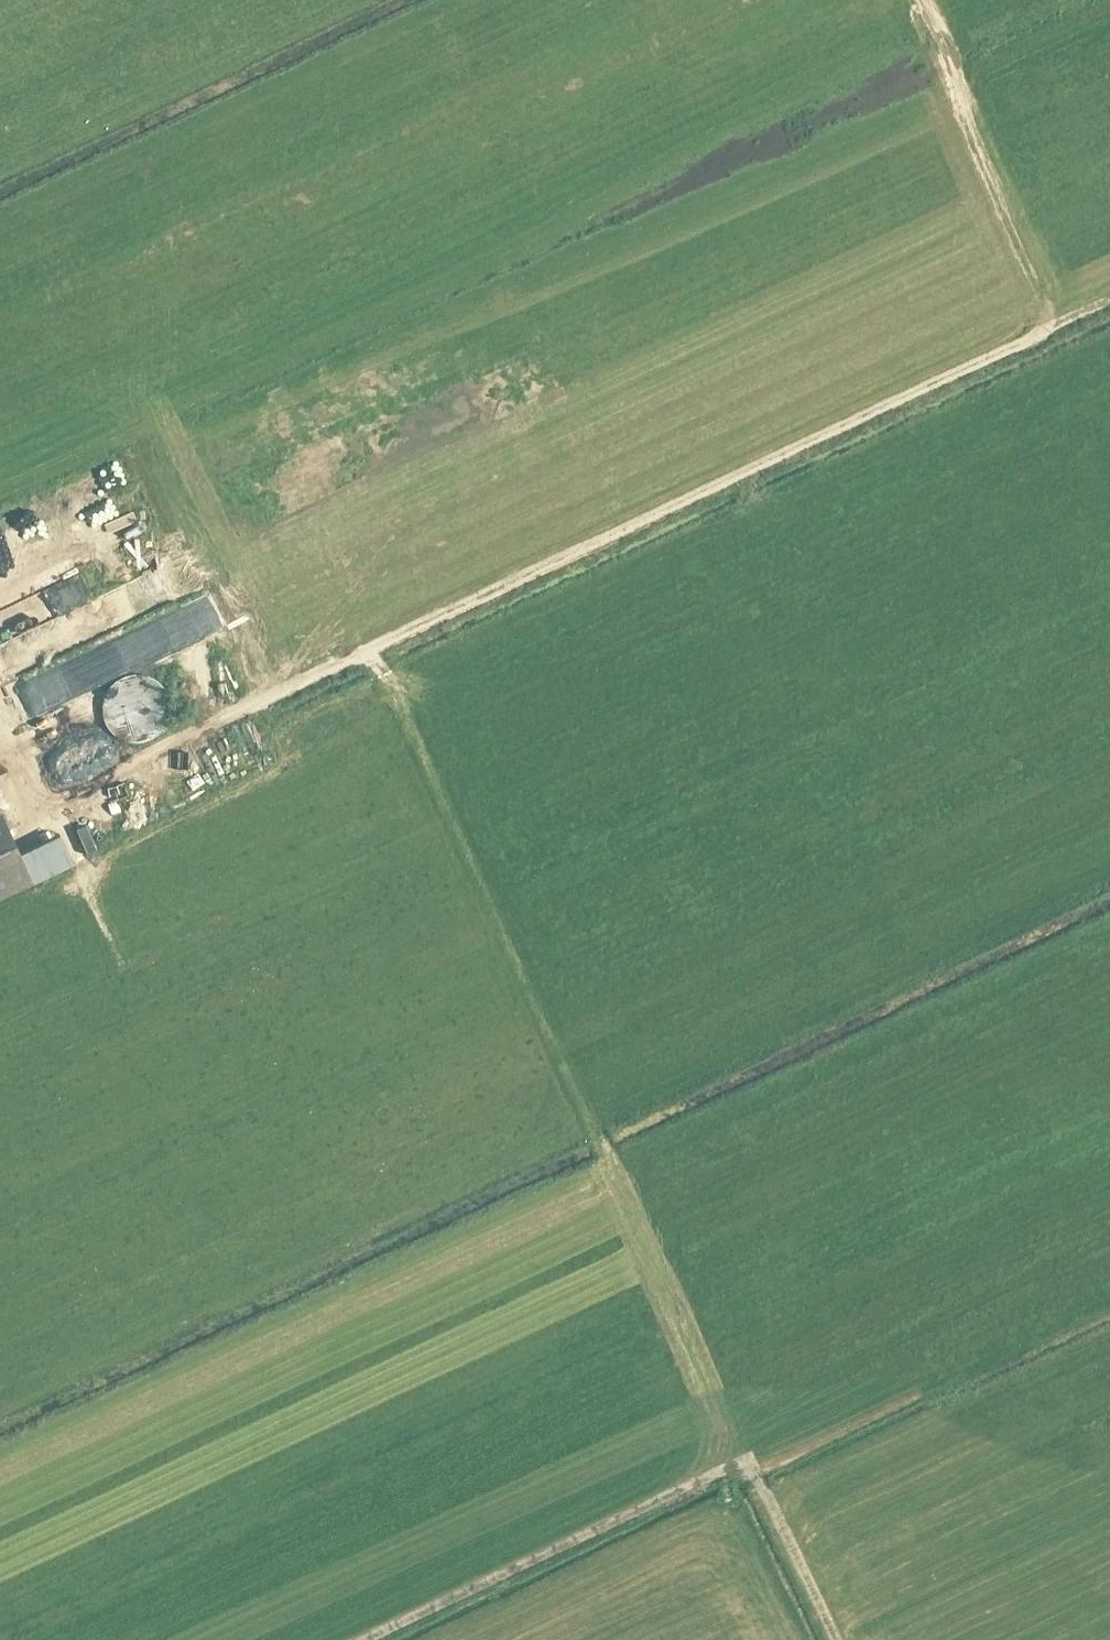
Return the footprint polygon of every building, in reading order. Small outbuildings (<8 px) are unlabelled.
[(96,595),(103,620),(130,613),(124,588),(96,595)] [(51,614),(41,594),(0,613),(0,637),(51,614)] [(84,603),(35,621),(47,652),(95,635),(89,619),(90,619),(84,603)] [(129,737),(158,727),(138,666),(97,679),(112,726),(124,722),(129,737)] [(18,725),(28,751),(94,727),(84,700),(18,725)] [(32,884),(0,813),(0,899),(32,884)] [(48,855),(55,872),(68,867),(60,850),(48,855)]
